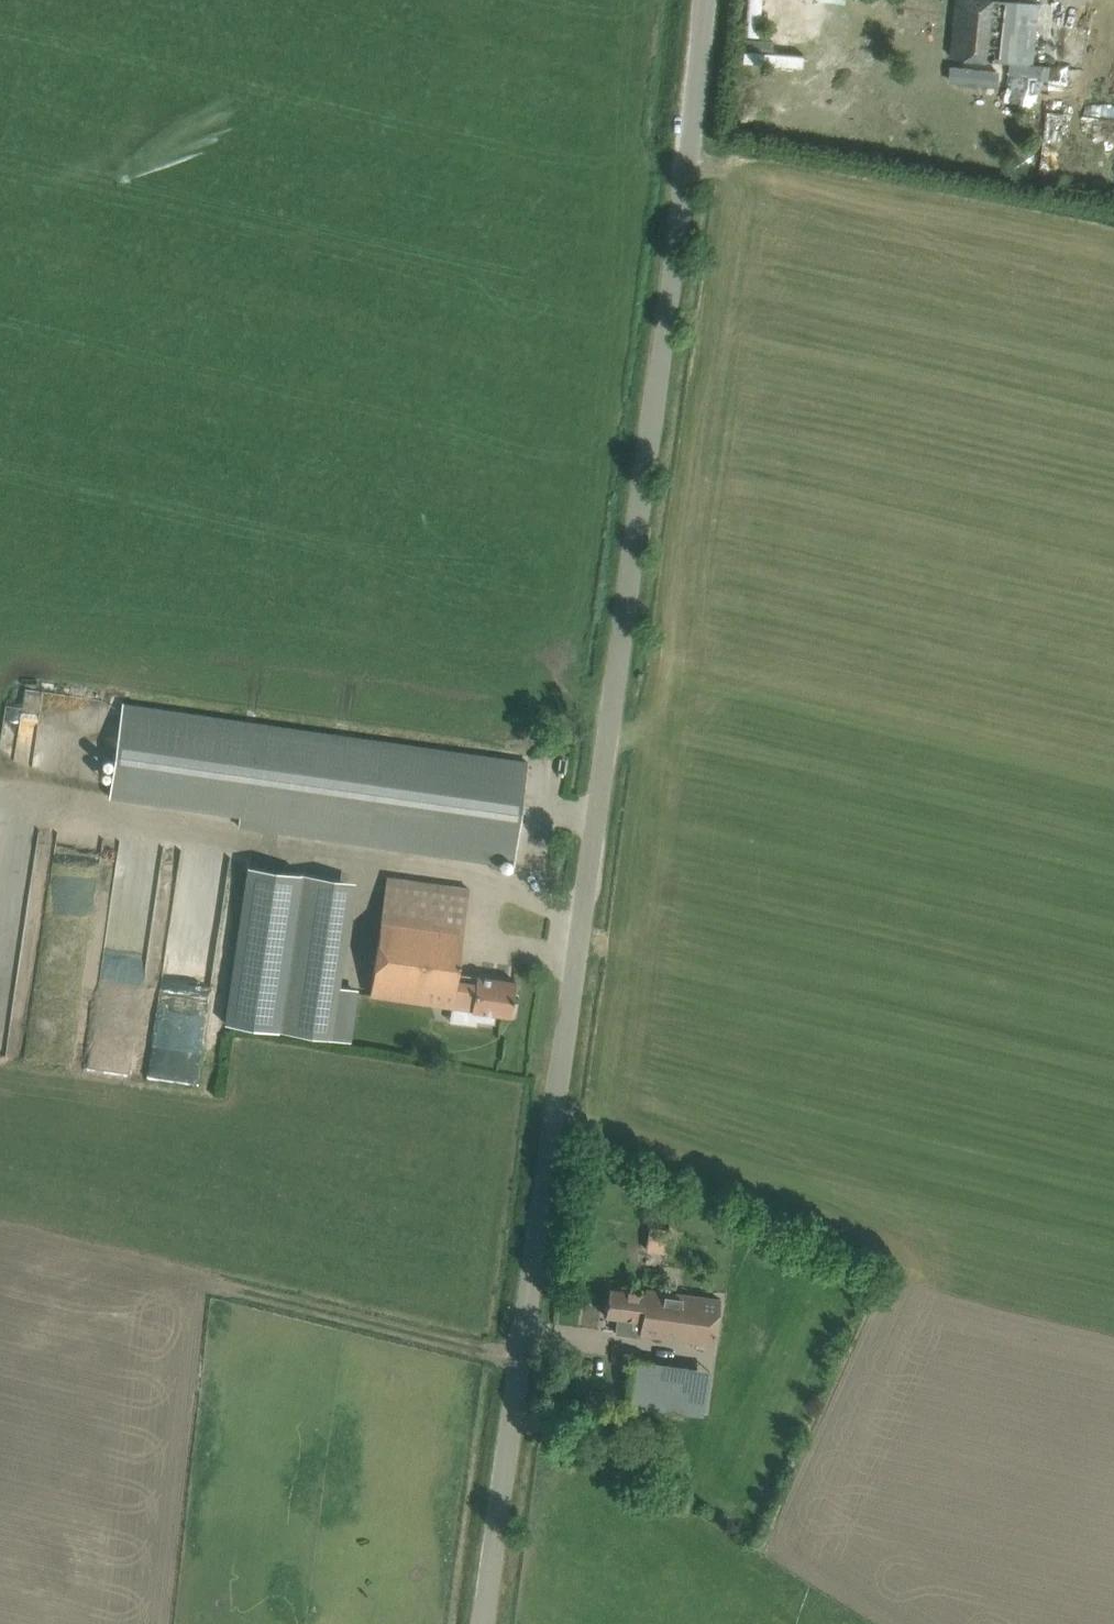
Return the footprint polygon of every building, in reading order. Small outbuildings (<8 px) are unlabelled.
[(771,0),(755,0),(754,14),(770,15),(771,0)] [(795,37),(802,0),(786,0),(780,35),(795,37)] [(951,56),(973,58),(1009,62),(1008,76),(1049,80),(1051,65),(1033,64),(1039,3),(1012,0),(956,0),(951,56)] [(528,762),(253,723),(122,704),(108,797),(240,816),(238,825),(514,865),(528,762)] [(339,983),(351,877),(241,864),(222,1023),(350,1038),(357,985),(339,983)] [(453,1006),(457,973),(469,886),(388,874),(371,994),(453,1006)] [(457,973),(453,1006),(473,1008),(473,1011),(511,1016),(516,981),(457,973)] [(670,1251),(670,1228),(645,1227),(644,1251),(670,1251)] [(638,1290),(638,1292),(609,1288),(605,1315),(618,1317),(616,1332),(640,1336),(641,1333),(714,1343),(720,1299),(645,1289),(645,1293),(641,1292),(641,1290),(638,1290)] [(632,1360),(626,1404),(655,1408),(661,1364),(632,1360)]
